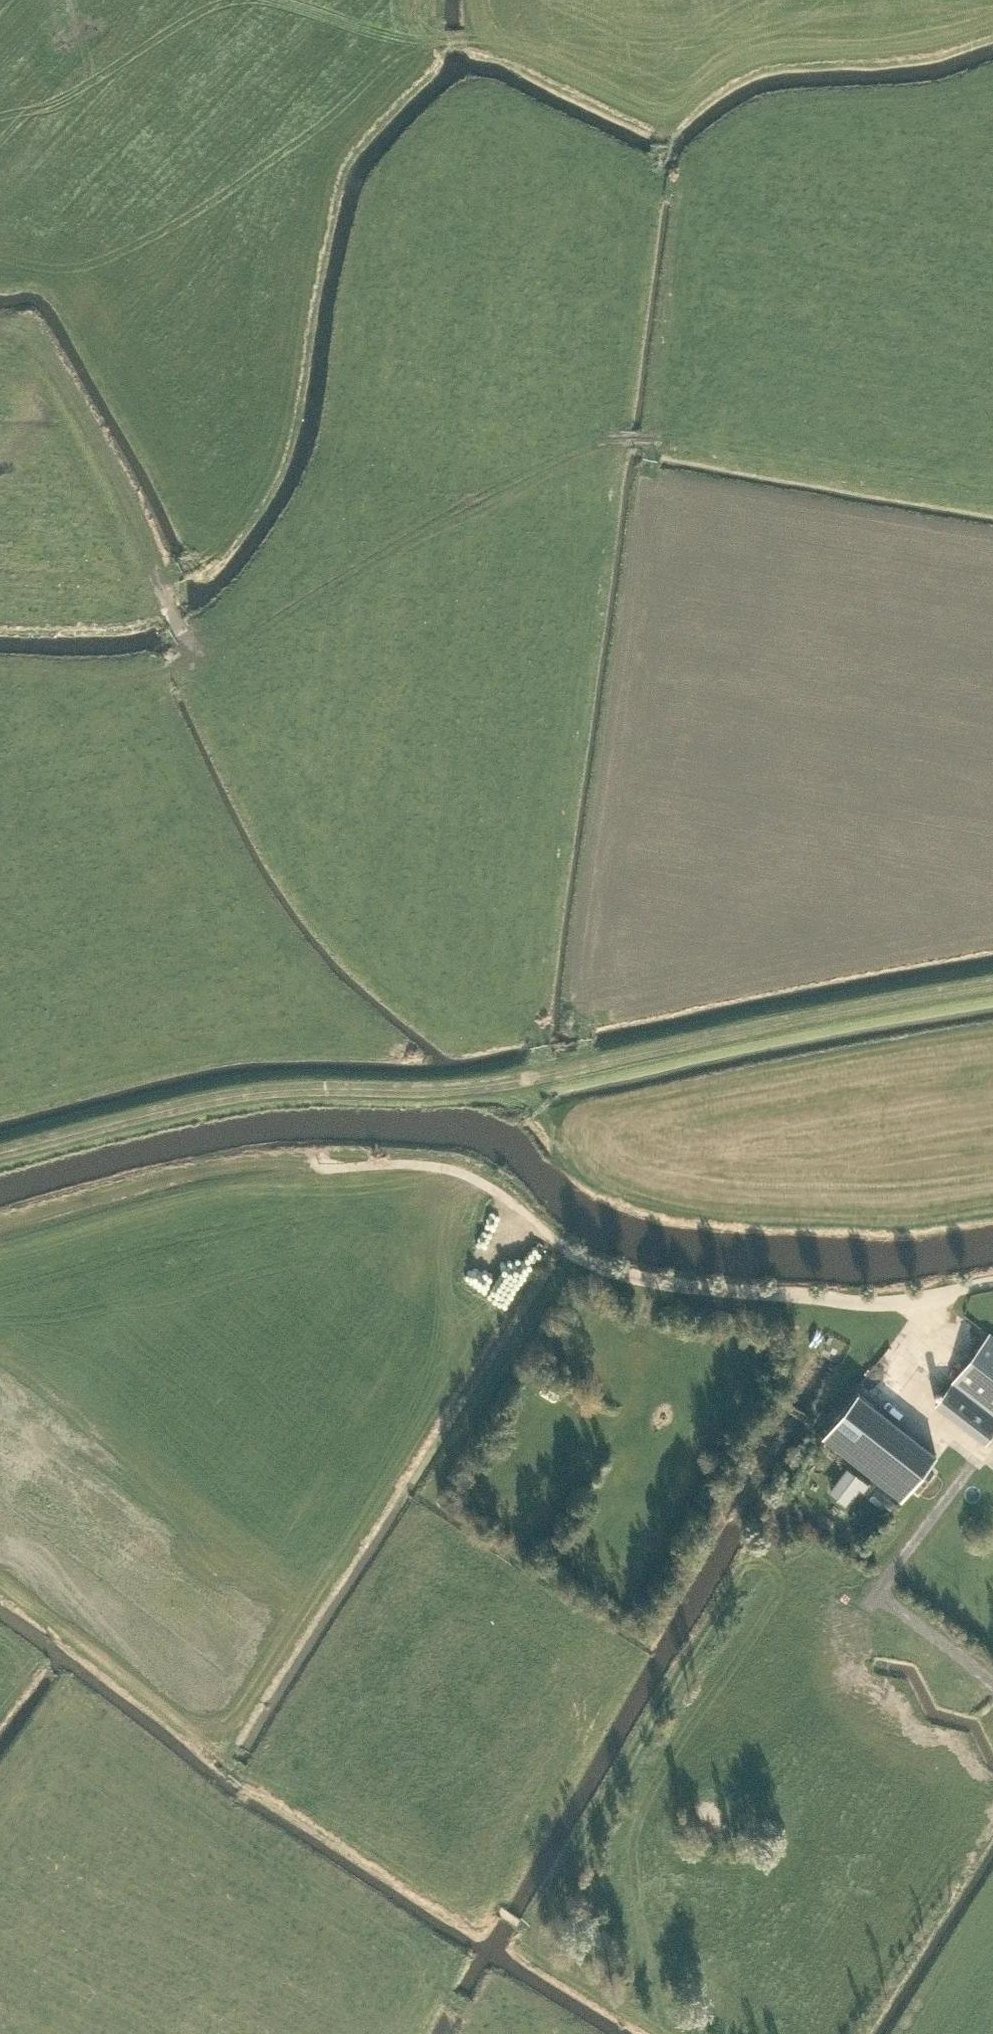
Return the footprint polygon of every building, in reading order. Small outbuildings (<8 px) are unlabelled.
[(985,1440),(992,1430),(992,1336),(990,1333),(936,1403),(985,1440)] [(936,1457),(857,1395),(822,1440),(901,1501),(936,1457)]
